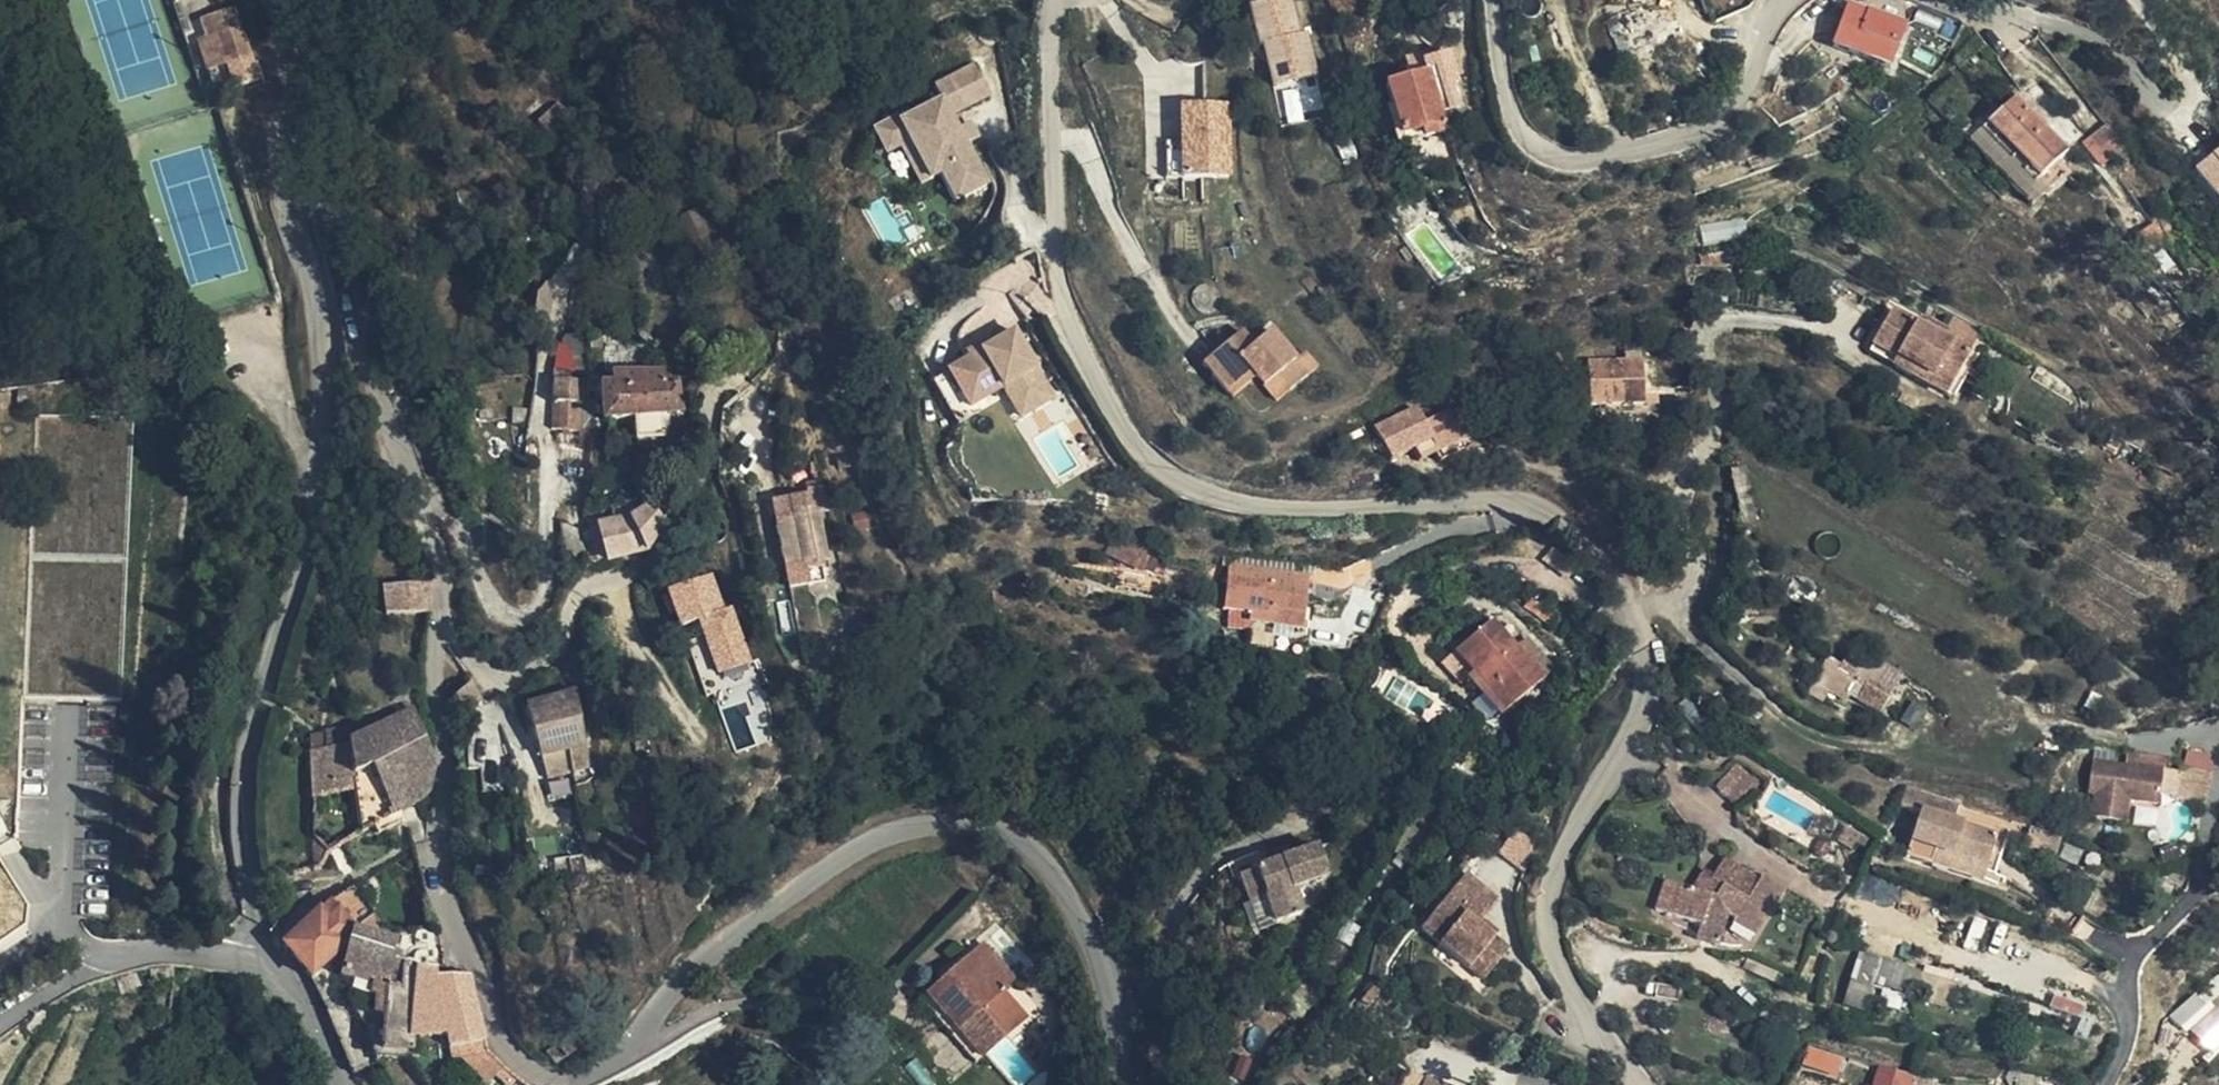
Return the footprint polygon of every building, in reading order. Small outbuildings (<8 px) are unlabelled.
[(1315,77),(1310,27),(1295,29),(1292,0),(1256,0),(1265,82),(1315,77)] [(1437,17),(1436,24),(1439,29),(1443,33),(1447,34),(1454,34),(1459,30),(1462,25),(1462,20),(1461,15),(1456,10),(1452,9),(1446,8),(1443,10),(1439,14),(1437,17)] [(235,9),(200,22),(206,40),(215,36),(226,67),(252,57),(235,9)] [(1889,70),(1905,29),(1868,14),(1867,16),(1849,9),(1838,37),(1834,48),(1889,70)] [(196,43),(207,74),(226,67),(215,36),(206,40),(196,43)] [(981,67),(956,79),(971,109),(996,97),(981,67)] [(1424,141),(1446,133),(1441,117),(1437,105),(1428,75),(1384,88),(1401,138),(1420,131),(1423,138),(1424,141)] [(970,146),(973,144),(965,129),(963,131),(957,116),(971,109),(956,80),(941,88),(946,99),(913,114),(903,119),(932,176),(942,171),(956,201),(989,185),(970,146)] [(1437,105),(1441,117),(1448,115),(1445,102),(1437,105)] [(2065,156),(2015,103),(1970,145),(2032,208),(2049,191),(2039,181),(2065,156)] [(551,146),(569,124),(551,109),(533,132),(551,146)] [(922,181),(932,176),(903,119),(913,114),(911,109),(878,123),(890,149),(902,143),(922,181)] [(982,140),(975,125),(966,129),(973,144),(982,140)] [(2101,169),(2123,150),(2107,130),(2084,147),(2101,169)] [(1174,138),(1164,138),(1165,161),(1174,161),(1174,138)] [(1174,138),(1174,161),(1175,183),(1199,183),(1198,138),(1174,138)] [(2194,177),(2218,206),(2218,156),(2194,177)] [(456,195),(460,211),(474,207),(470,192),(456,195)] [(693,244),(707,237),(695,212),(680,218),(693,244)] [(2186,272),(2166,244),(2164,245),(2152,229),(2143,235),(2173,281),(2186,272)] [(1191,298),(1191,304),(1195,311),(1200,315),(1206,316),(1212,314),(1218,310),(1220,303),(1219,296),(1217,291),(1214,289),(1208,287),(1202,286),(1197,289),(1192,292),(1191,298)] [(1922,331),(1891,315),(1873,347),(1898,361),(1894,369),(1912,379),(1915,371),(1933,381),(1937,375),(1953,383),(1968,355),(1944,343),(1922,331)] [(1926,322),(1922,331),(1944,343),(1949,334),(1926,322)] [(1013,401),(1045,382),(1015,332),(984,350),(967,360),(950,369),(971,405),(1005,386),(1013,401)] [(1288,394),(1308,378),(1295,363),(1269,333),(1251,347),(1239,359),(1227,344),(1201,367),(1224,394),(1249,374),(1254,380),(1263,390),(1275,379),(1288,394)] [(1239,334),(1227,344),(1239,359),(1251,347),(1239,334)] [(588,351),(601,352),(602,335),(589,335),(588,351)] [(984,350),(981,346),(964,355),(967,360),(984,350)] [(1898,361),(1873,347),(1869,356),(1894,369),(1898,361)] [(1308,378),(1316,370),(1303,356),(1301,358),(1295,363),(1308,378)] [(1641,359),(1586,359),(1586,404),(1641,404),(1641,359)] [(582,377),(582,362),(573,362),(573,376),(582,377)] [(950,369),(936,378),(961,421),(975,412),(971,405),(950,369)] [(1912,379),(1954,402),(1962,388),(1953,383),(1937,375),(1933,381),(1915,371),(1912,379)] [(1249,374),(1224,394),(1229,401),(1237,395),(1254,380),(1249,374)] [(664,375),(610,378),(610,389),(602,390),(603,421),(633,418),(636,440),(664,440),(662,415),(678,413),(674,386),(665,386),(664,375)] [(1263,390),(1275,405),(1288,394),(1275,379),(1263,390)] [(1054,399),(1045,382),(1013,401),(1023,417),(1054,399)] [(582,384),(552,383),(551,433),(581,435),(582,384)] [(1415,412),(1373,435),(1389,465),(1413,453),(1419,464),(1435,455),(1440,464),(1471,448),(1452,411),(1422,426),(1415,412)] [(828,561),(815,494),(771,504),(785,571),(803,568),(802,566),(828,561)] [(609,564),(644,553),(662,525),(646,511),(629,519),(599,530),(609,564)] [(1309,577),(1311,564),(1258,558),(1232,554),(1230,565),(1309,577)] [(1166,564),(1151,560),(1148,570),(1163,575),(1166,564)] [(1248,624),(1302,631),(1309,577),(1230,565),(1222,612),(1249,616),(1248,624)] [(722,570),(668,584),(679,625),(700,619),(715,672),(747,664),(722,570)] [(432,586),(430,586),(381,591),(385,618),(430,614),(432,586)] [(1473,673),(1468,678),(1501,717),(1541,680),(1515,650),(1491,621),(1455,652),(1473,673)] [(1515,650),(1541,680),(1553,671),(1525,640),(1515,650)] [(1879,714),(1888,699),(1827,663),(1817,679),(1879,714)] [(474,685),(471,680),(458,690),(461,694),(474,685)] [(474,685),(461,694),(455,698),(471,717),(488,703),(474,685)] [(560,733),(565,733),(582,728),(575,692),(553,699),(560,733)] [(541,759),(569,750),(565,733),(560,733),(553,699),(526,708),(541,759)] [(352,789),(357,836),(374,828),(380,836),(397,825),(393,818),(371,766),(421,734),(411,713),(348,745),(348,746),(309,755),(311,797),(352,789)] [(308,738),(309,755),(348,746),(348,745),(346,729),(308,738)] [(371,766),(393,818),(419,802),(426,797),(430,789),(421,774),(435,764),(426,744),(421,734),(371,766)] [(2149,811),(2157,778),(2089,761),(2081,794),(2087,796),(2082,818),(2114,827),(2121,804),(2149,811)] [(421,774),(430,789),(435,764),(421,774)] [(1735,770),(1719,789),(1739,807),(1756,789),(1735,770)] [(1954,823),(1958,807),(1906,790),(1901,808),(1920,814),(1907,858),(1931,866),(1935,852),(1987,869),(1997,838),(1954,823)] [(551,821),(558,818),(553,804),(534,809),(539,823),(551,821)] [(565,837),(558,818),(551,821),(557,839),(565,837)] [(1855,846),(1859,837),(1845,829),(1836,845),(1851,853),(1855,846)] [(2054,857),(2059,840),(2032,829),(2029,829),(2023,846),(2054,857)] [(1864,840),(1859,837),(1855,846),(1860,849),(1864,840)] [(2005,841),(1997,838),(1987,869),(1996,872),(2005,841)] [(1327,877),(1315,849),(1236,880),(1248,907),(1262,902),(1272,928),(1299,918),(1289,892),(1327,877)] [(1935,852),(1931,866),(1984,883),(1987,869),(1935,852)] [(1759,883),(1724,862),(1713,879),(1712,882),(1724,888),(1717,901),(1693,893),(1664,884),(1656,914),(1699,928),(1696,940),(1719,947),(1728,918),(1735,922),(1733,926),(1754,939),(1782,891),(1762,878),(1759,883)] [(1712,882),(1713,879),(1703,873),(1693,893),(1717,901),(1724,888),(1712,882)] [(1479,929),(1484,923),(1499,905),(1468,879),(1423,934),(1468,973),(1476,964),(1490,976),(1508,954),(1495,943),(1479,929)] [(374,939),(378,925),(378,922),(352,889),(329,903),(352,932),(374,939)] [(284,948),(310,979),(349,941),(352,932),(329,903),(284,948)] [(1500,936),(1484,923),(1479,929),(1495,943),(1500,936)] [(393,944),(374,939),(352,932),(349,941),(346,953),(388,966),(393,944)] [(982,946),(927,997),(984,1059),(1009,1036),(984,1009),(1013,982),(982,946)] [(399,996),(401,969),(388,966),(346,953),(339,980),(342,982),(369,988),(399,996)] [(1864,1004),(1868,988),(1870,983),(1910,995),(1917,976),(1859,958),(1845,1006),(1862,1011),(1864,1004)] [(1476,964),(1468,973),(1483,985),(1490,976),(1476,964)] [(378,1054),(405,1056),(411,1056),(411,1042),(408,1042),(413,973),(401,969),(399,996),(369,988),(368,999),(374,1001),(383,1002),(378,1054)] [(411,1042),(445,1039),(431,982),(430,974),(413,973),(408,1042),(411,1042)] [(1962,998),(1963,988),(1924,978),(1921,989),(1929,992),(1926,1005),(1957,1013),(1962,998)] [(448,1051),(485,1042),(468,980),(431,982),(445,1039),(448,1051)] [(1013,982),(984,1009),(1009,1036),(1038,1009),(1013,982)] [(1876,991),(1868,988),(1864,1004),(1872,1005),(1876,991)] [(1970,990),(1963,988),(1962,998),(1968,1000),(1970,990)] [(984,1059),(927,997),(920,1003),(982,1071),(988,1065),(984,1059)] [(375,1054),(378,1054),(383,1002),(374,1001),(370,1040),(375,1054)] [(334,1032),(352,1076),(375,1066),(369,1053),(345,1004),(326,1014),(334,1032)] [(1793,1053),(1800,1042),(1788,1034),(1781,1045),(1793,1053)] [(556,1070),(573,1058),(564,1045),(547,1058),(556,1070)] [(1811,1051),(1807,1063),(1821,1068),(1825,1056),(1811,1051)] [(1821,1068),(1836,1073),(1840,1061),(1825,1056),(1821,1068)] [(1893,1073),(1893,1076),(1852,1063),(1847,1080),(1863,1084),(1912,1084),(1914,1076),(1900,1075),(1893,1073)] [(2012,1066),(2006,1083),(2008,1084),(2070,1084),(2012,1066)] [(1422,1075),(1406,1071),(1403,1084),(1419,1084),(1422,1075)] [(1914,1076),(1912,1084),(1941,1084),(1941,1078),(1914,1076)]
